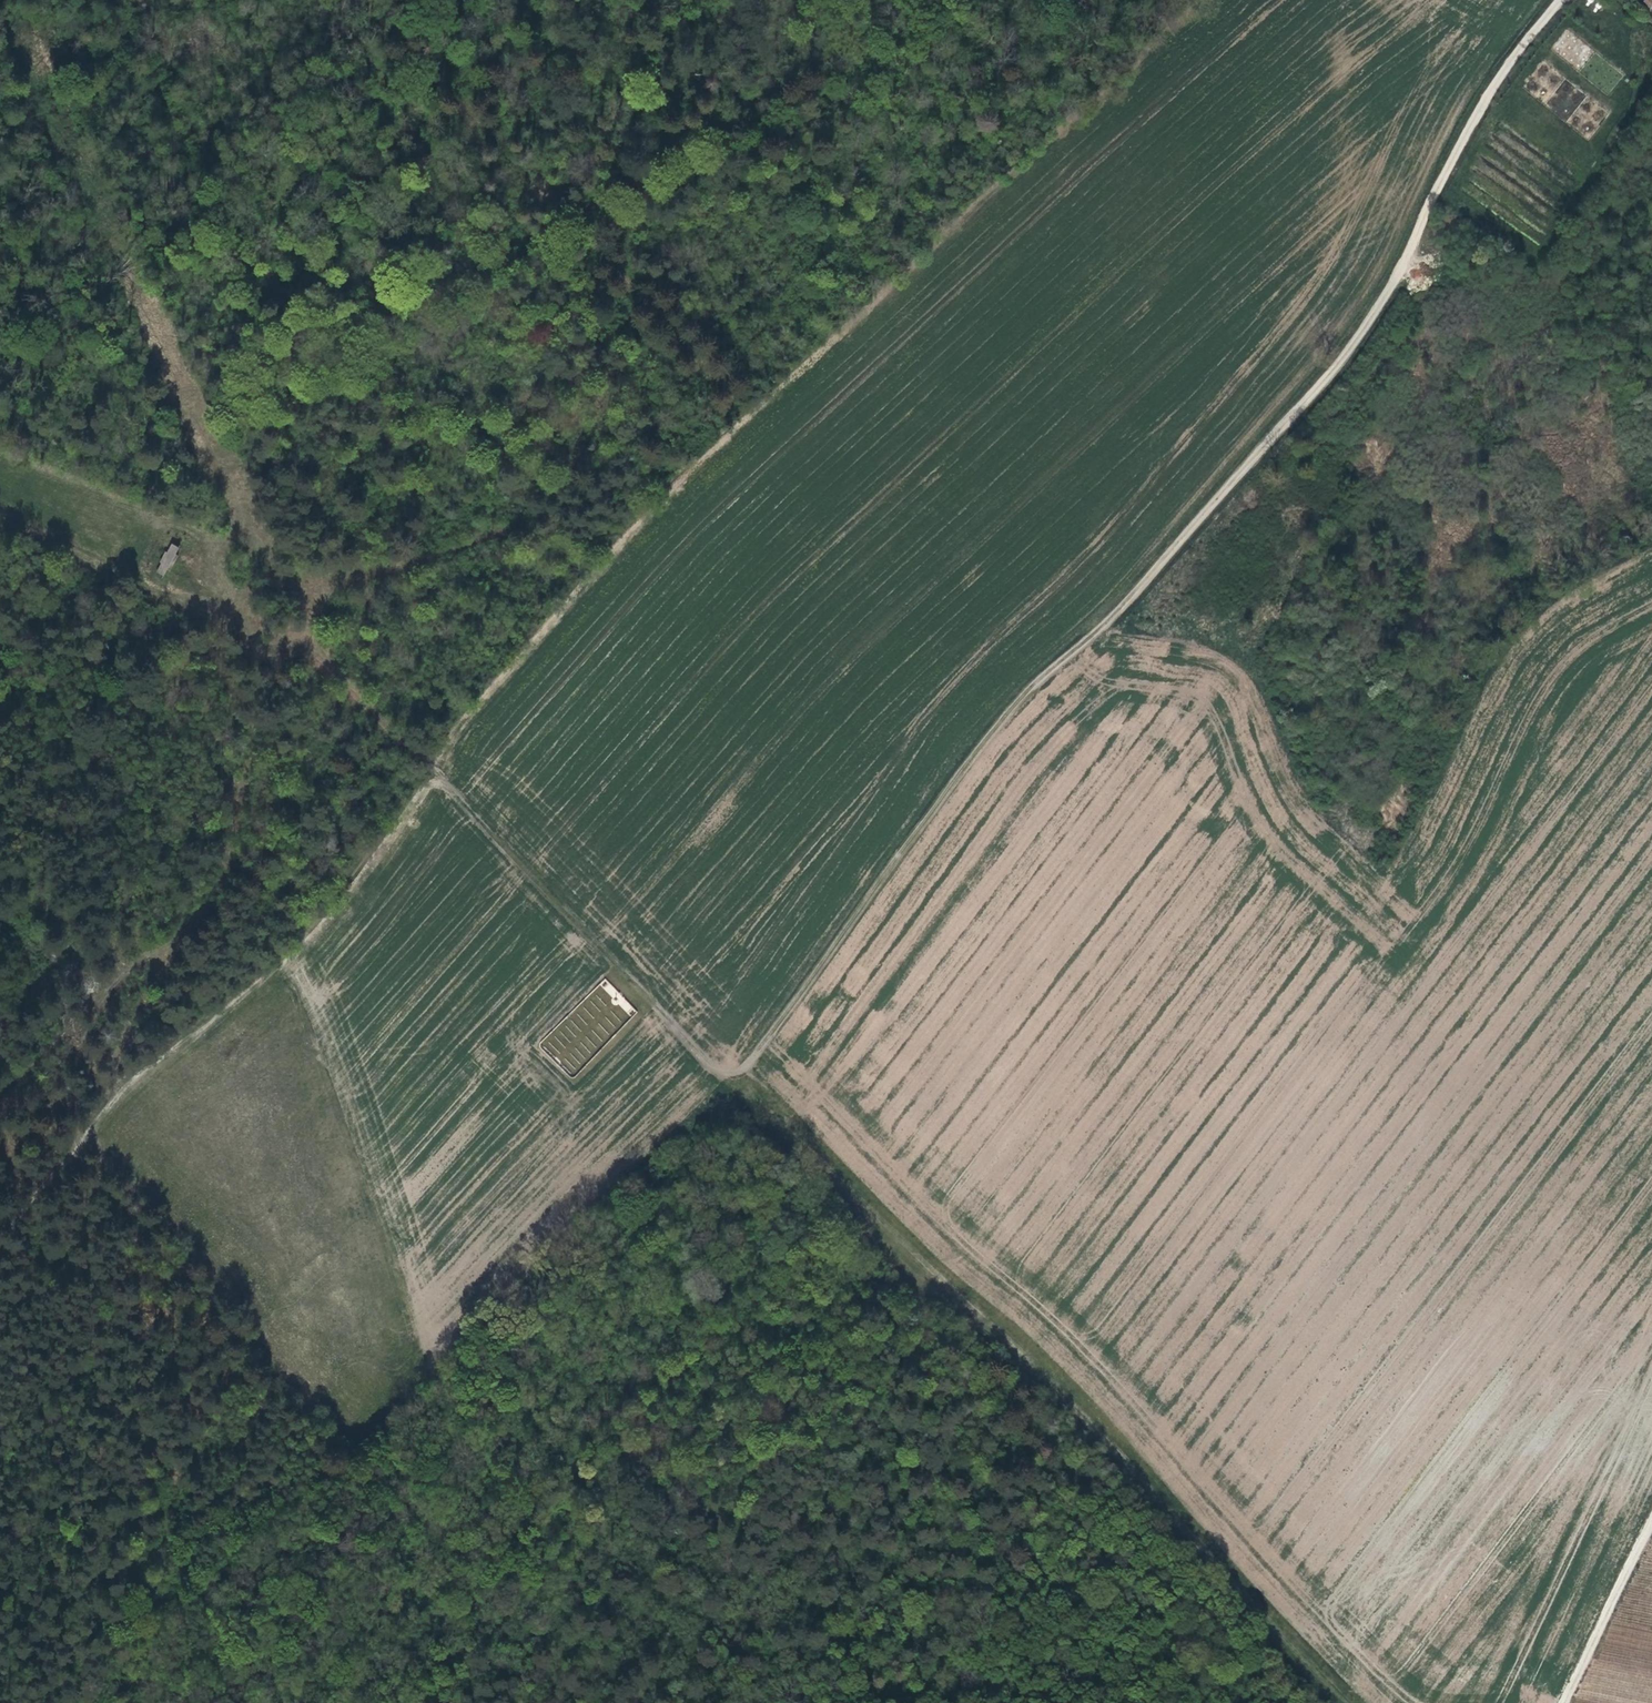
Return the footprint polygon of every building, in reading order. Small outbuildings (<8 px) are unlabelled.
[(1651,12),(1651,1),(1651,0),(1648,0),(1642,7),(1650,15),(1651,12)] [(160,557),(153,567),(155,569),(151,576),(157,580),(161,574),(163,576),(173,561),(170,558),(173,552),(167,549),(161,558),(160,557)] [(605,978),(599,985),(630,1017),(636,1011),(605,978)]
